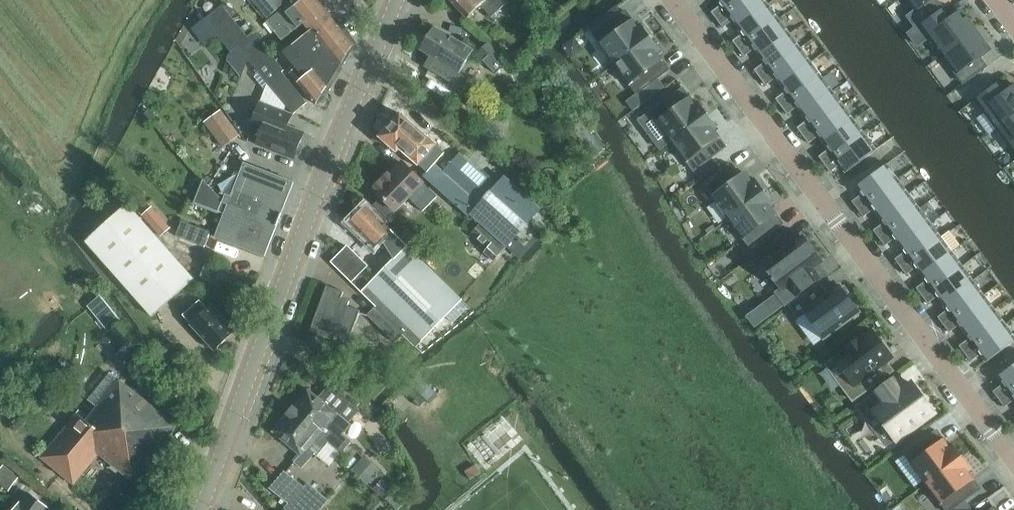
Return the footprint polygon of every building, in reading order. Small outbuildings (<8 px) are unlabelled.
[(270,15),(287,2),(285,0),(258,0),(270,15)] [(282,40),(305,22),(311,30),(291,46),(284,52),(294,64),(290,67),(292,70),(290,72),(315,104),(325,89),(328,92),(343,68),(339,66),(355,41),(336,17),(333,19),(331,17),(332,13),(328,8),(325,8),(318,0),(302,0),(287,12),(284,8),(267,22),(282,40)] [(468,18),(481,6),(491,17),(508,2),(506,0),(451,0),(468,18)] [(721,5),(711,12),(717,19),(727,12),(743,0),(717,0),(721,5)] [(765,0),(743,0),(727,12),(717,19),(723,28),(733,21),(737,27),(768,4),(765,0)] [(916,10),(908,16),(916,27),(943,7),(937,0),(908,0),(916,10)] [(224,4),(205,19),(219,36),(231,51),(238,46),(248,58),(269,84),(269,83),(294,113),(307,102),(282,72),(284,70),(268,51),(253,32),(249,35),(224,4)] [(779,18),(768,4),(737,27),(742,34),(733,41),(738,48),(748,41),(779,18)] [(943,7),(916,27),(909,33),(918,46),(929,37),(942,54),(976,29),(967,17),(966,18),(960,10),(950,17),(943,7)] [(615,64),(651,38),(640,23),(637,25),(626,11),(594,35),(615,64)] [(790,33),(779,18),(748,41),(738,48),(745,56),(754,49),(759,56),(790,33)] [(205,19),(193,29),(206,46),(219,36),(205,19)] [(454,83),(460,73),(476,47),(465,41),(463,44),(435,27),(421,49),(432,55),(425,66),(454,83)] [(976,29),(942,54),(964,83),(987,66),(980,57),(990,50),(984,42),(985,41),(976,29)] [(800,47),(790,33),(759,56),(764,62),(754,70),(760,77),(770,70),(800,47)] [(615,64),(637,93),(669,69),(658,54),(661,52),(651,38),(615,64)] [(477,52),(496,73),(508,62),(489,41),(477,52)] [(229,53),(227,59),(240,75),(243,71),(248,58),(238,46),(231,51),(229,53)] [(811,62),(800,47),(770,70),(760,77),(766,85),(775,78),(780,85),(811,62)] [(822,76),(811,62),(780,85),(785,91),(776,98),(781,106),(791,99),(822,76)] [(833,90),(822,76),(791,99),(781,106),(788,114),(797,107),(802,113),(833,90)] [(1005,91),(998,82),(975,99),(985,112),(977,118),(989,134),(997,128),(1013,115),(1013,84),(1005,91)] [(683,88),(651,112),(672,141),(708,115),(697,100),(694,103),(683,88)] [(843,105),(833,90),(802,113),(807,120),(797,127),(803,135),(813,128),(843,105)] [(250,134),(259,138),(257,144),(294,159),(296,155),(300,154),(303,146),(300,143),(304,132),(287,126),(292,114),(260,102),(253,121),(254,122),(250,134)] [(854,119),(843,105),(813,128),(803,135),(809,143),(818,136),(823,142),(854,119)] [(205,121),(224,147),(240,135),(221,110),(205,121)] [(384,125),(388,128),(380,136),(397,151),(400,148),(427,171),(428,172),(435,163),(445,152),(401,113),(394,121),(390,118),(384,125)] [(718,129),(708,115),(672,141),(694,170),(726,146),(715,132),(718,129)] [(997,128),(1013,151),(1013,115),(997,128)] [(865,134),(854,119),(823,142),(828,149),(819,156),(824,164),(834,157),(865,134)] [(876,149),(865,134),(834,157),(824,164),(831,172),(840,165),(844,171),(845,172),(876,149)] [(427,171),(423,176),(432,184),(470,217),(472,214),(471,214),(496,186),(459,153),(444,171),(435,163),(428,172),(427,171)] [(226,195),(224,199),(223,202),(237,207),(239,201),(280,217),(294,182),(245,163),(241,172),(237,171),(219,193),(226,195)] [(373,205),(388,219),(409,198),(423,211),(438,196),(404,163),(397,170),(395,168),(390,174),(389,172),(382,179),(384,180),(382,182),(381,181),(375,187),(376,188),(374,190),(381,197),(373,205)] [(888,165),(887,164),(856,187),(857,188),(861,194),(852,201),(858,209),(898,179),(888,165)] [(738,178),(729,165),(704,183),(729,218),(765,192),(754,177),(751,180),(746,173),(738,178)] [(496,186),(471,214),(472,214),(517,255),(542,226),(533,217),(541,209),(505,177),(496,186)] [(878,216),(909,193),(898,179),(858,209),(864,217),(873,210),(878,216)] [(223,202),(224,199),(204,180),(195,203),(225,213),(216,237),(265,256),(280,217),(239,201),(237,207),(223,202)] [(775,206),(765,192),(729,218),(751,247),(783,223),(772,209),(775,206)] [(919,208),(909,193),(878,216),(883,223),(873,230),(879,238),(919,208)] [(86,241),(152,316),(194,279),(128,204),(86,241)] [(350,223),(374,247),(386,236),(389,238),(401,250),(365,288),(419,341),(461,299),(407,245),(407,244),(395,233),(367,205),(350,223)] [(930,222),(919,208),(879,238),(885,246),(894,239),(899,245),(930,222)] [(176,236),(204,247),(210,232),(182,221),(176,236)] [(941,237),(930,222),(899,245),(904,252),(895,259),(901,266),(941,237)] [(472,232),(489,247),(484,251),(494,261),(506,248),(480,224),(472,232)] [(779,294),(786,303),(820,278),(813,269),(822,262),(804,236),(765,265),(784,290),(779,294)] [(921,274),(952,251),(941,237),(901,266),(906,274),(916,268),(921,274)] [(338,261),(355,278),(366,266),(350,250),(338,261)] [(962,265),(952,251),(921,274),(925,281),(916,287),(922,295),(962,265)] [(973,280),(962,265),(922,295),(928,303),(937,296),(942,303),(973,280)] [(361,288),(376,274),(369,266),(354,280),(361,288)] [(984,294),(973,280),(942,303),(947,309),(938,316),(943,324),(984,294)] [(829,294),(820,282),(788,305),(798,318),(805,313),(824,338),(859,312),(840,285),(829,294)] [(310,331),(334,340),(332,347),(345,352),(349,341),(354,343),(356,337),(351,335),(360,310),(348,306),(350,301),(342,298),(344,291),(327,285),(310,331)] [(110,329),(123,319),(104,293),(91,302),(110,329)] [(995,309),(984,294),(943,324),(949,332),(959,325),(964,332),(995,309)] [(183,315),(192,324),(215,349),(235,330),(212,305),(208,309),(200,300),(183,315)] [(367,314),(395,342),(404,334),(375,306),(367,314)] [(1005,323),(995,309),(964,332),(968,338),(959,345),(965,353),(1005,323)] [(111,331),(123,346),(135,337),(122,322),(111,331)] [(1005,323),(965,353),(971,361),(980,354),(984,360),(985,361),(1013,340),(1013,335),(1005,323)] [(893,358),(873,330),(864,337),(863,335),(842,351),(843,352),(834,359),(849,378),(841,384),(853,400),(893,370),(887,362),(893,358)] [(997,377),(998,378),(1002,384),(993,391),(999,399),(1013,387),(1013,364),(997,377)] [(332,389),(359,411),(361,409),(369,400),(341,376),(331,388),(332,389)] [(119,379),(97,407),(155,453),(177,425),(119,379)] [(893,379),(856,406),(865,420),(875,412),(895,440),(934,411),(913,382),(902,391),(893,379)] [(163,393),(168,398),(174,392),(169,387),(163,393)] [(999,399),(1005,407),(1013,400),(1013,387),(999,399)] [(317,435),(337,452),(348,438),(344,435),(363,411),(361,409),(359,411),(332,389),(323,400),(322,400),(309,389),(294,406),(289,412),(303,424),(306,420),(320,432),(317,435)] [(155,453),(97,407),(86,421),(77,413),(42,457),(74,484),(99,453),(133,481),(155,453)] [(303,424),(289,412),(287,414),(273,431),(301,454),(295,462),(302,468),(315,452),(309,446),(314,440),(324,448),(333,456),(337,452),(317,435),(320,432),(306,420),(303,424)] [(937,430),(905,454),(927,483),(962,457),(951,442),(948,445),(937,430)] [(947,509),(951,509),(980,488),(970,473),(973,471),(962,457),(927,483),(947,509)] [(9,490),(20,475),(4,463),(0,468),(0,483),(9,490)] [(272,488),(291,503),(286,508),(288,509),(319,509),(329,499),(309,482),(304,488),(285,472),(272,488)] [(49,508),(29,493),(21,503),(20,502),(15,509),(48,509),(49,508)]
